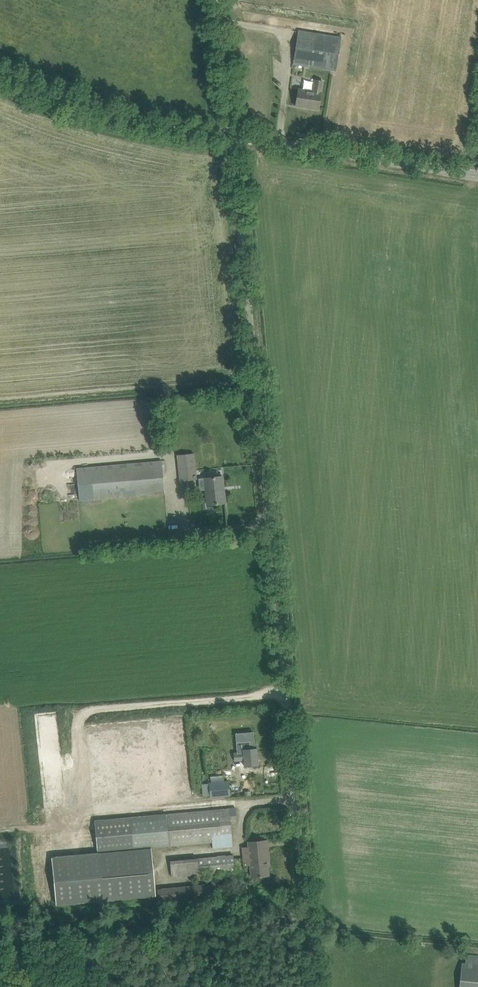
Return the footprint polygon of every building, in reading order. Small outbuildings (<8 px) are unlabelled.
[(295,54),(294,64),(332,70),(336,70),(337,61),(341,36),(299,30),(295,54)] [(313,91),(298,89),(296,106),(319,109),(323,81),(315,80),(313,91)] [(178,454),(181,480),(197,479),(194,453),(178,454)] [(162,459),(76,467),(79,500),(165,492),(162,459)] [(205,478),(208,504),(215,503),(225,502),(222,476),(212,477),(205,478)] [(243,749),(244,752),(234,753),(234,761),(244,760),(245,766),(248,765),(258,764),(257,748),(247,749),(243,749)] [(209,783),(210,796),(230,795),(229,781),(209,783)] [(232,840),(230,822),(237,821),(236,808),(229,808),(219,809),(166,814),(132,816),(131,812),(127,812),(128,817),(94,820),(101,899),(156,895),(151,847),(169,845),(222,841),(232,840)] [(268,862),(269,862),(267,839),(248,841),(252,877),(269,875),(268,862)] [(235,870),(234,854),(221,855),(197,858),(199,873),(223,871),(235,870)] [(214,895),(213,884),(203,885),(204,896),(214,895)] [(467,954),(466,963),(462,962),(460,986),(477,986),(477,956),(467,954)]
